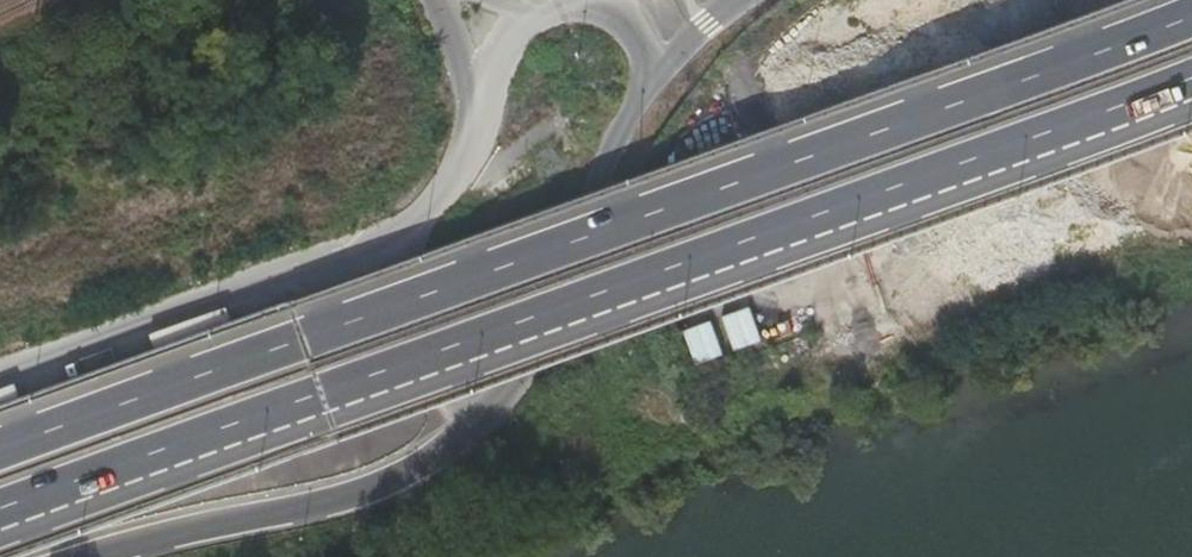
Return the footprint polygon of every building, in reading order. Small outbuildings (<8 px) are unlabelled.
[(663,338),(668,336),(673,335),(669,322),(658,326),(663,338)]
